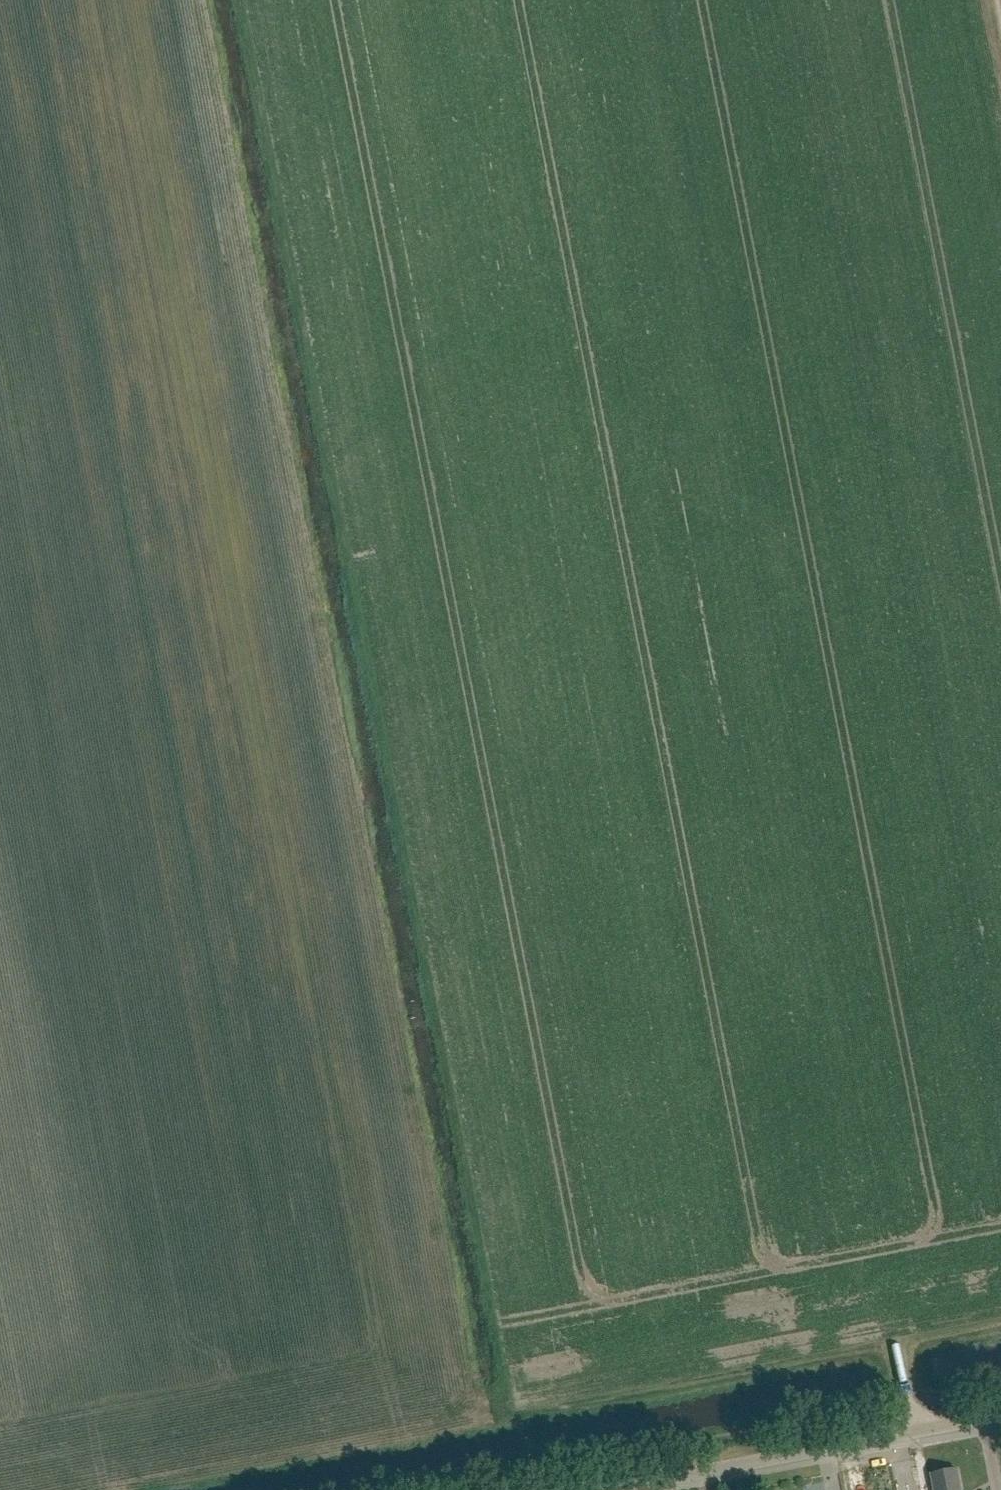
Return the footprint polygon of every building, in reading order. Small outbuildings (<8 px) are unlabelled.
[(957,1473),(932,1477),(935,1489),(960,1489),(957,1473)]
